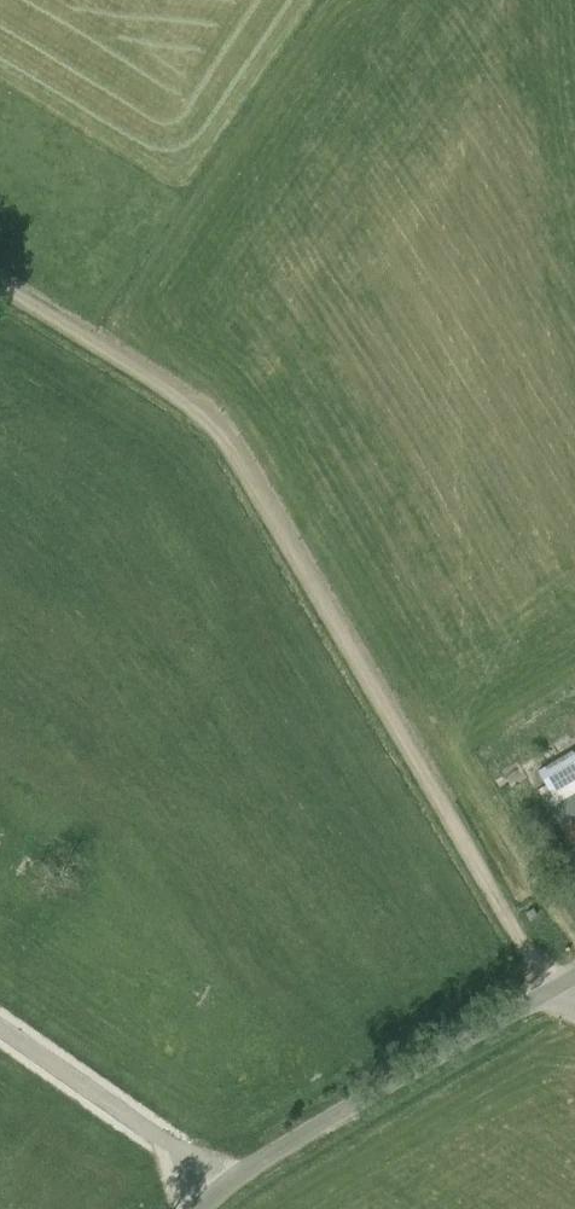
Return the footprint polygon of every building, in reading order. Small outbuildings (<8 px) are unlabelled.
[(543,779),(546,784),(538,789),(546,802),(546,801),(550,807),(549,807),(574,851),(574,756),(572,750),(543,767),(548,776),(543,779)]
